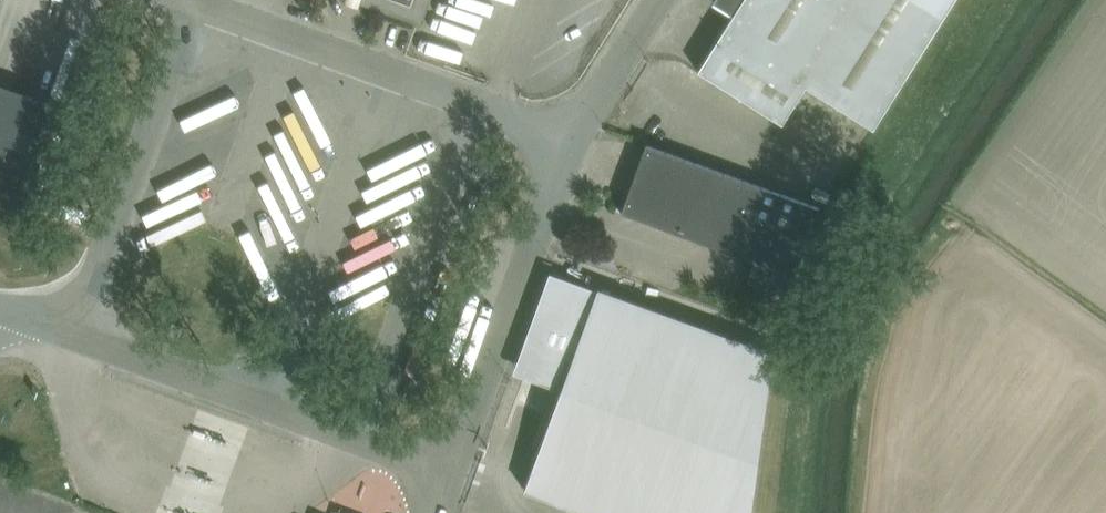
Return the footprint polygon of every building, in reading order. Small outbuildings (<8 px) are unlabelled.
[(954,0),(717,0),(715,3),(733,15),(698,71),(782,124),(805,86),(873,129),(954,0)] [(59,105),(0,84),(0,202),(21,209),(59,105)] [(819,208),(646,144),(621,213),(755,262),(753,268),(761,285),(787,295),(819,208)] [(588,512),(750,512),(772,354),(598,290),(525,490),(588,512)] [(172,323),(168,334),(179,338),(183,327),(172,323)]
